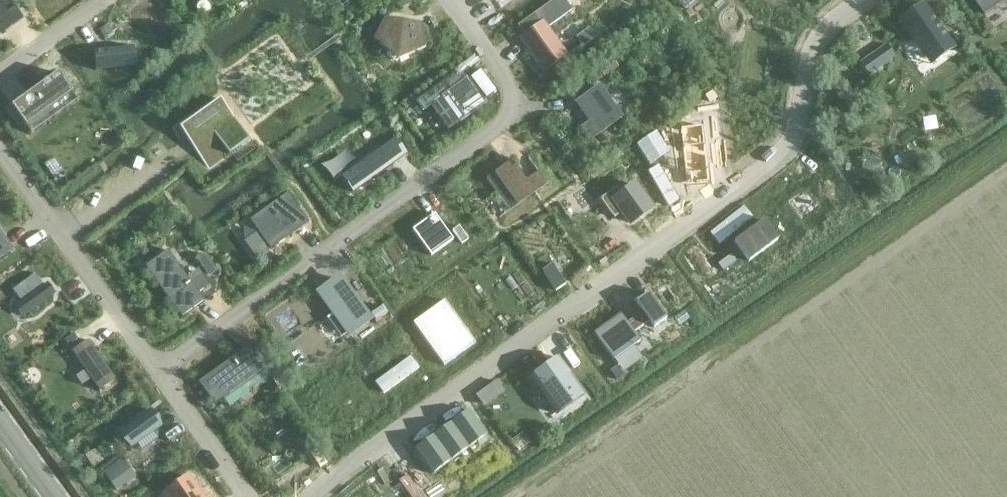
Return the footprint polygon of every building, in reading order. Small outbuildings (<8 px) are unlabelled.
[(23,18),(15,7),(8,12),(0,0),(0,35),(23,18)] [(522,37),(546,71),(566,56),(546,29),(572,10),(565,0),(554,0),(522,22),(529,32),(522,37)] [(985,15),(1006,0),(975,0),(985,15)] [(923,6),(899,23),(924,59),(949,42),(923,6)] [(153,20),(141,26),(158,59),(170,53),(153,20)] [(391,21),(380,42),(397,59),(418,48),(417,37),(423,37),(421,26),(391,21)] [(109,26),(101,33),(105,38),(113,31),(109,26)] [(134,48),(93,52),(95,70),(136,66),(136,65),(134,65),(132,49),(134,49),(134,48)] [(877,52),(859,64),(868,76),(885,64),(877,52)] [(463,83),(456,73),(416,101),(423,111),(432,105),(449,129),(483,104),(466,80),(463,83)] [(7,110),(16,123),(20,120),(25,127),(72,94),(58,74),(7,110)] [(577,102),(591,121),(582,128),(591,140),(621,119),(598,87),(577,102)] [(220,99),(179,128),(189,141),(194,137),(199,144),(193,148),(202,159),(222,145),(229,154),(249,140),(220,99)] [(702,127),(681,129),(687,186),(708,184),(702,127)] [(375,176),(392,164),(392,165),(407,154),(395,138),(341,176),(353,193),(367,183),(365,180),(374,174),(375,176)] [(512,160),(486,178),(509,211),(547,184),(538,171),(526,179),(512,160)] [(616,189),(601,200),(614,217),(622,212),(630,223),(651,209),(634,186),(621,196),(616,189)] [(254,227),(271,249),(308,222),(292,200),(254,227)] [(453,240),(435,214),(412,230),(431,256),(453,240)] [(703,244),(714,257),(746,230),(735,217),(703,244)] [(13,248),(0,230),(0,258),(13,248)] [(257,233),(245,243),(257,259),(269,250),(257,233)] [(145,266),(182,317),(204,301),(198,293),(209,285),(202,275),(191,283),(168,250),(145,266)] [(204,255),(198,260),(209,276),(215,271),(204,255)] [(714,283),(731,277),(727,266),(710,272),(714,283)] [(534,281),(545,304),(562,296),(550,273),(534,281)] [(21,284),(28,294),(42,284),(35,275),(21,284)] [(339,279),(320,292),(334,312),(326,318),(340,337),(348,331),(349,333),(368,320),(339,279)] [(54,293),(47,284),(15,307),(22,316),(54,293)] [(620,314),(594,332),(614,360),(640,341),(632,330),(647,319),(654,328),(666,319),(648,294),(636,302),(641,309),(625,320),(620,314)] [(444,301),(413,323),(428,345),(460,322),(444,301)] [(369,315),(374,321),(385,313),(381,307),(369,315)] [(460,322),(428,345),(444,366),(475,343),(460,322)] [(74,334),(65,340),(69,346),(78,340),(74,334)] [(80,343),(64,355),(87,388),(104,376),(80,343)] [(214,405),(265,369),(249,346),(198,382),(214,405)] [(557,414),(585,394),(558,358),(531,378),(557,414)] [(280,364),(269,373),(281,388),(292,380),(280,364)] [(617,366),(610,371),(617,380),(624,376),(617,366)] [(423,374),(413,381),(420,391),(430,384),(423,374)] [(413,381),(406,386),(413,395),(420,391),(413,381)] [(471,403),(480,424),(501,415),(492,394),(471,403)] [(150,411),(124,430),(134,444),(136,442),(143,450),(158,439),(152,430),(160,425),(150,411)] [(416,449),(415,450),(416,451),(433,476),(488,436),(470,412),(469,411),(468,412),(469,413),(452,425),(452,424),(450,425),(451,426),(435,438),(434,436),(433,437),(433,439),(417,450),(416,449)] [(126,464),(107,478),(116,490),(135,476),(126,464)] [(173,488),(179,496),(202,496),(188,477),(173,488)] [(365,482),(352,491),(349,493),(347,496),(346,496),(376,496),(365,482)]
